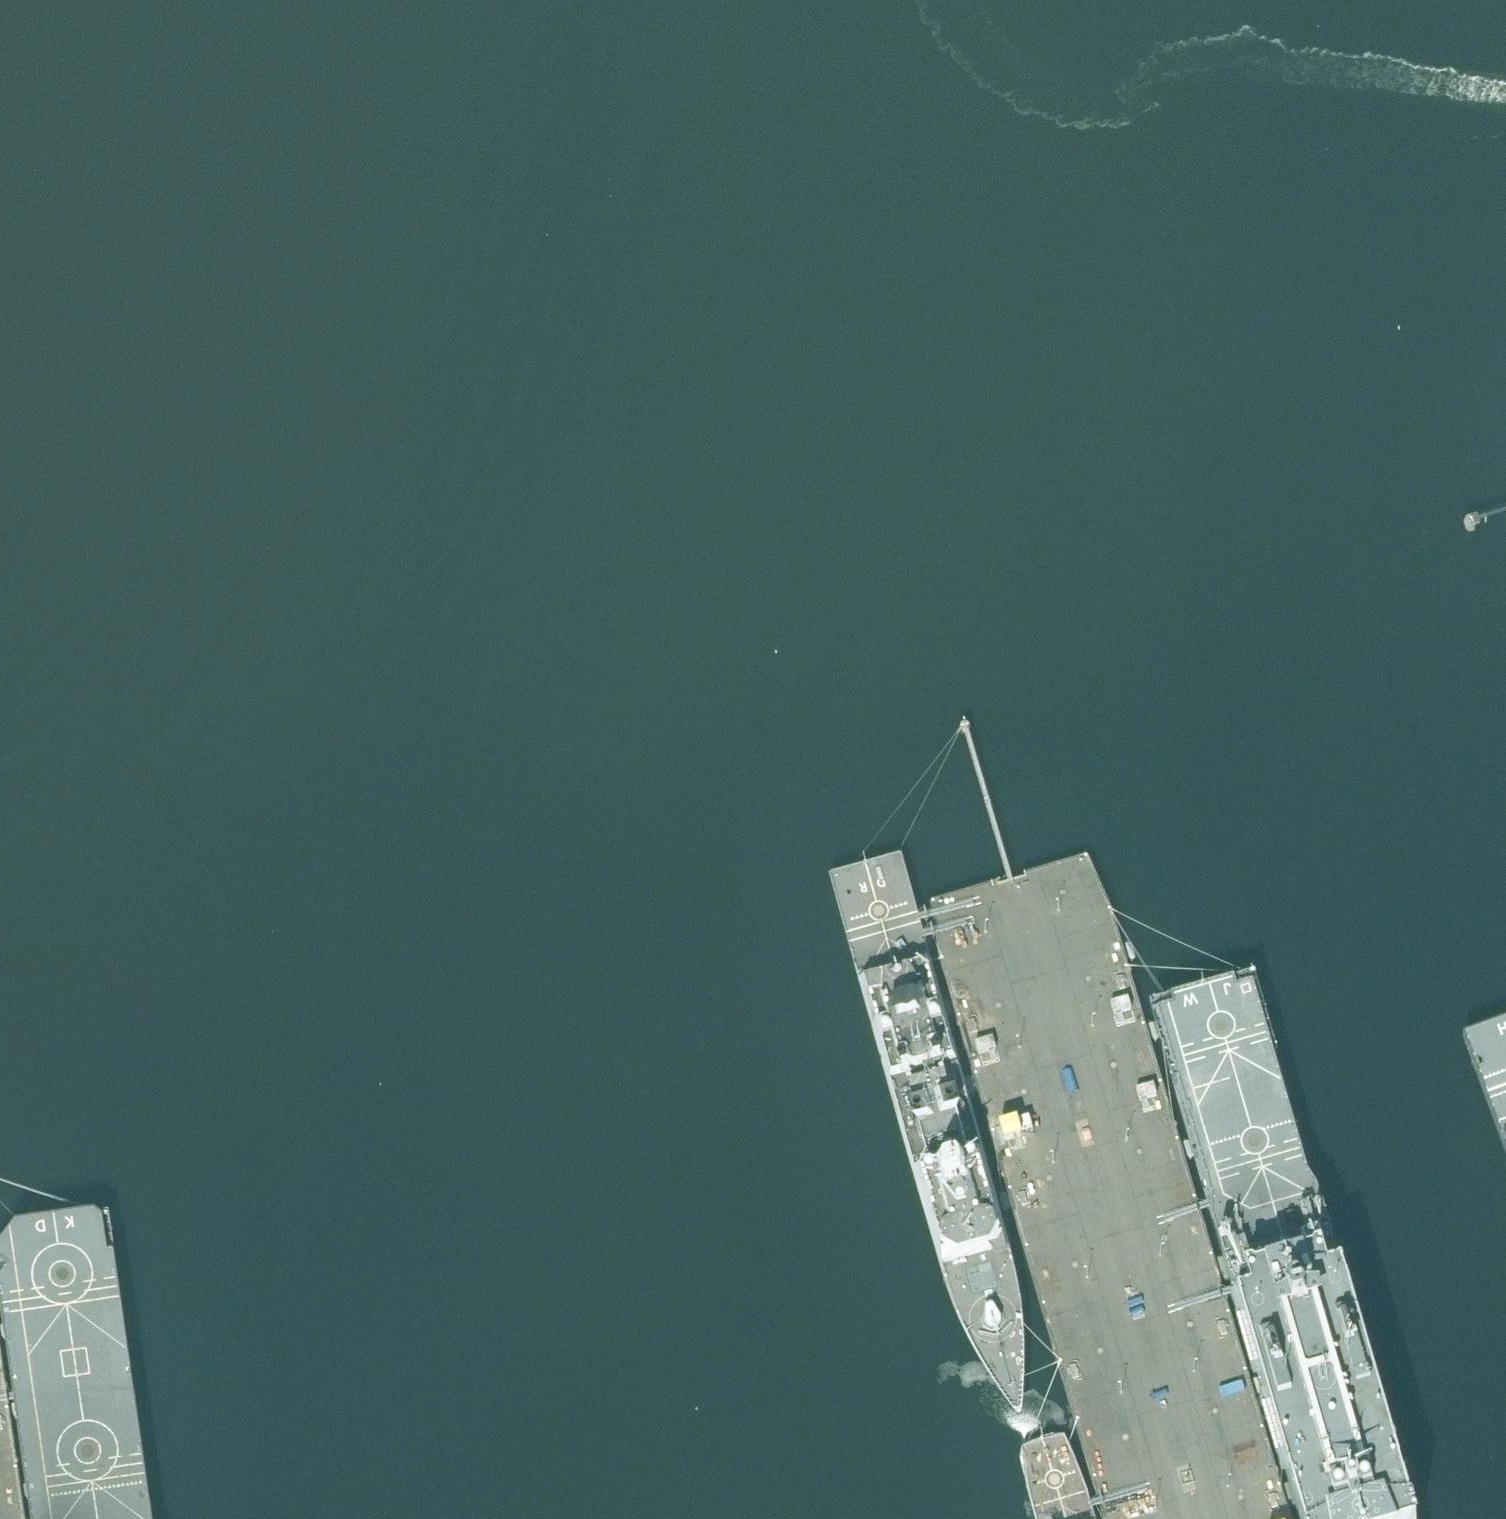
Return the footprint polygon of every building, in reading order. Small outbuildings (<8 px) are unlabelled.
[(1132,1010),(1129,999),(1111,1004),(1115,1015),(1132,1010)] [(976,1044),(979,1055),(996,1050),(993,1039),(976,1044)] [(1157,1097),(1154,1085),(1136,1090),(1140,1102),(1157,1097)] [(1022,1136),(1019,1125),(1001,1130),(1004,1141),(1022,1136)]
